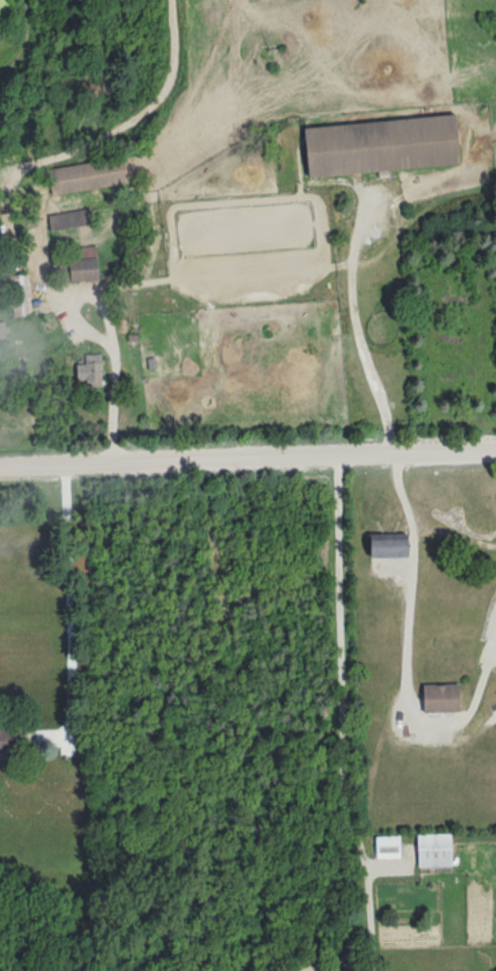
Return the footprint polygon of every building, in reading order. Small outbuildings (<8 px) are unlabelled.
[(460,164),(456,115),(305,127),(309,177),(460,164)] [(50,169),(54,195),(131,184),(127,158),(50,169)] [(75,283),(102,281),(101,258),(73,260),(75,283)] [(14,318),(33,317),(32,275),(13,275),(14,318)] [(104,355),(87,355),(87,363),(78,363),(78,379),(88,379),(88,387),(104,387),(104,355)] [(373,534),(373,557),(405,557),(405,534),(373,534)] [(420,684),(420,712),(457,712),(457,684),(420,684)] [(22,753),(22,728),(0,728),(0,754),(22,753)] [(420,867),(454,867),(454,834),(420,834),(420,867)] [(403,859),(402,836),(378,836),(378,859),(403,859)]
